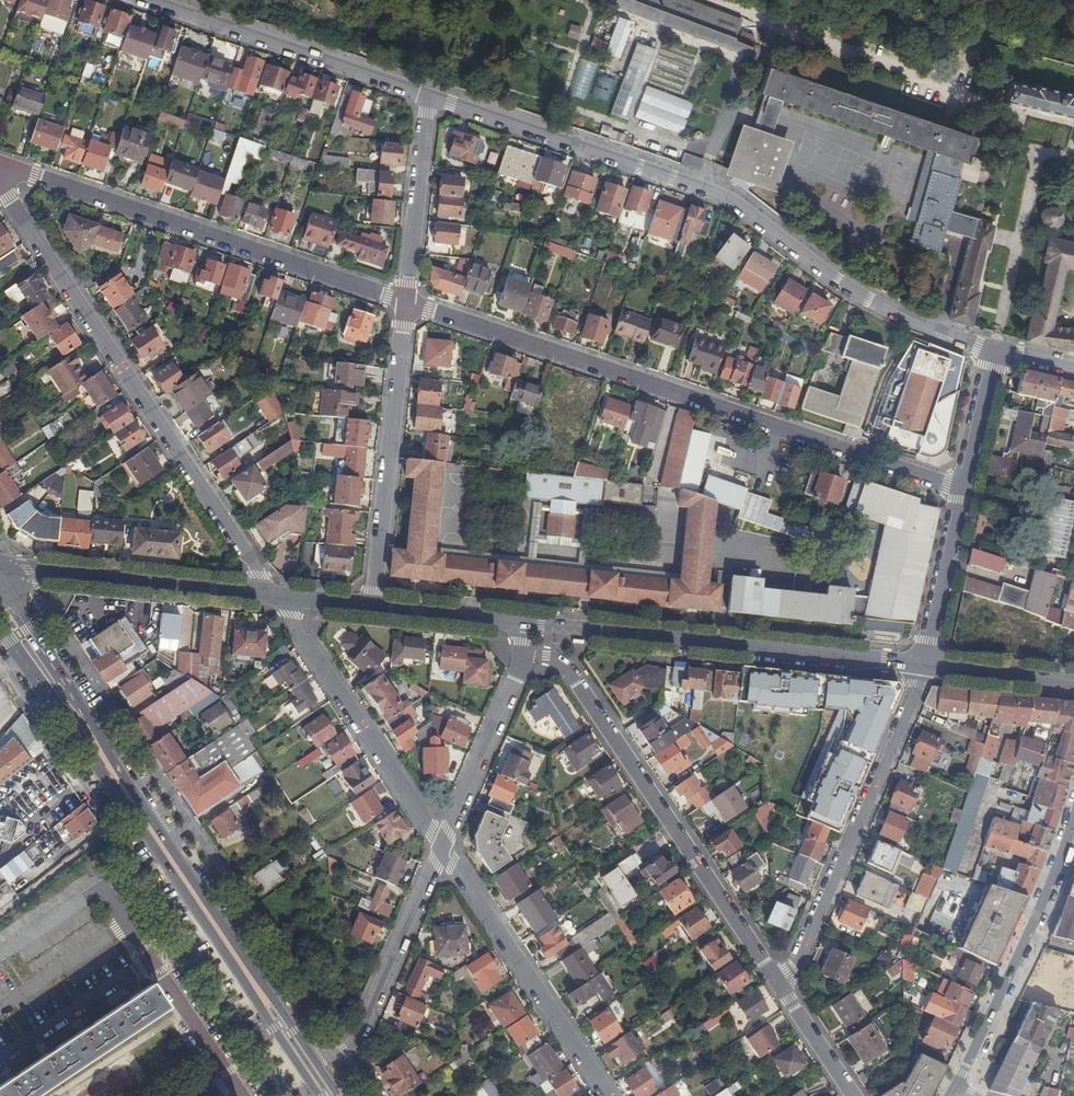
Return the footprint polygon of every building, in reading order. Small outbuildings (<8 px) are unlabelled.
[(38,27),(47,0),(19,0),(13,18),(38,27)] [(37,28),(60,36),(68,12),(65,11),(68,1),(65,0),(47,0),(38,27),(37,28)] [(614,7),(658,23),(657,26),(746,59),(751,47),(734,41),(740,25),(675,0),(655,0),(653,6),(646,3),(647,0),(616,0),(614,7)] [(102,9),(84,3),(78,23),(80,23),(76,33),(91,39),(102,9)] [(128,18),(110,12),(103,33),(121,40),(128,18)] [(617,20),(603,56),(617,61),(631,25),(617,20)] [(566,36),(577,38),(580,26),(569,23),(566,36)] [(147,54),(150,46),(147,45),(153,27),(142,24),(140,29),(136,28),(131,40),(142,45),(140,52),(147,54)] [(150,46),(146,57),(160,61),(163,51),(171,54),(175,43),(172,43),(175,34),(156,28),(150,46)] [(602,50),(605,41),(593,37),(590,45),(602,50)] [(637,43),(628,68),(643,73),(652,48),(637,43)] [(129,47),(121,44),(111,75),(119,77),(129,47)] [(178,49),(169,75),(196,84),(198,78),(205,58),(196,55),(196,54),(187,51),(178,49)] [(171,54),(163,51),(160,61),(168,64),(171,54)] [(232,67),(205,57),(205,58),(198,78),(216,85),(214,90),(223,93),(225,88),(231,70),(232,67)] [(241,73),(231,70),(225,88),(249,97),(260,64),(246,59),(241,73)] [(279,93),(285,75),(265,68),(259,86),(279,93)] [(591,93),(608,100),(617,74),(600,68),(591,93)] [(629,116),(643,73),(628,68),(613,111),(629,116)] [(975,139),(768,69),(760,94),(764,95),(783,102),(929,151),(936,154),(916,224),(910,243),(939,252),(944,231),(971,240),(949,321),(971,327),(972,324),(978,295),(975,294),(985,250),(988,251),(992,230),(994,229),(994,228),(980,224),(981,219),(976,218),(974,222),(975,223),(974,225),(948,217),(967,163),(970,164),(972,158),(969,157),(975,139)] [(295,85),(285,82),(281,94),(292,98),(293,97),(296,99),(299,96),(307,99),(313,82),(298,77),(295,85)] [(702,96),(650,78),(635,122),(687,140),(702,96)] [(317,83),(308,112),(317,115),(321,104),(323,104),(323,107),(328,108),(335,89),(317,83)] [(1073,97),(1072,95),(1036,87),(1035,88),(1013,83),(1008,103),(1073,120),(1073,97)] [(18,88),(11,107),(37,116),(44,96),(18,88)] [(341,118),(338,126),(367,135),(371,121),(360,117),(359,120),(353,118),(360,98),(349,95),(347,99),(342,114),(339,113),(338,116),(341,118)] [(783,102),(764,95),(762,104),(766,106),(763,115),(758,114),(753,131),(763,134),(771,137),(783,102)] [(347,99),(339,97),(326,138),(334,139),(338,126),(341,118),(338,116),(339,113),(342,114),(347,99)] [(169,116),(159,112),(156,119),(167,123),(167,120),(169,116)] [(304,116),(298,113),(295,121),(301,123),(304,116)] [(184,121),(173,117),(171,121),(171,122),(182,126),(184,121)] [(62,130),(36,121),(29,142),(55,151),(62,130)] [(593,124),(589,135),(608,141),(612,130),(593,124)] [(214,125),(213,130),(221,133),(223,128),(214,125)] [(746,134),(742,132),(730,168),(729,171),(733,173),(731,177),(732,178),(731,183),(733,184),(747,195),(749,192),(750,188),(751,189),(753,189),(755,188),(756,185),(755,184),(770,189),(771,184),(776,186),(789,148),(784,146),(786,142),(771,137),(763,134),(753,131),(748,129),(746,134)] [(211,130),(205,146),(219,151),(225,135),(221,133),(213,130),(211,130)] [(147,140),(121,131),(119,137),(114,153),(140,162),(147,140)] [(90,135),(87,144),(80,165),(107,173),(114,153),(119,137),(108,133),(106,138),(98,136),(98,138),(90,135)] [(447,156),(471,164),(478,143),(454,135),(447,156)] [(63,159),(80,165),(87,144),(64,137),(62,146),(66,147),(63,159)] [(223,182),(228,184),(237,187),(247,158),(258,162),(260,155),(263,148),(237,139),(223,182)] [(398,147),(380,145),(378,163),(396,165),(398,147)] [(290,157),(263,148),(260,155),(288,164),(290,157)] [(538,160),(504,149),(495,173),(516,180),(530,184),(531,181),(538,160)] [(936,154),(929,151),(908,221),(916,224),(936,154)] [(684,154),(682,164),(699,168),(702,158),(684,154)] [(140,185),(159,193),(163,182),(170,162),(150,155),(140,185)] [(313,165),(290,157),(288,164),(311,172),(313,165)] [(345,159),(319,157),(320,166),(345,169),(345,159)] [(561,169),(538,160),(531,181),(555,189),(561,169)] [(197,171),(170,162),(163,182),(190,191),(196,172),(197,171)] [(389,174),(353,170),(352,182),(366,184),(365,196),(387,199),(389,174)] [(223,182),(196,172),(190,191),(188,197),(215,206),(219,195),(223,182)] [(592,183),(570,175),(562,198),(569,200),(567,203),(570,204),(572,202),(585,206),(592,183)] [(440,178),(438,196),(457,198),(459,180),(440,178)] [(530,184),(516,180),(514,187),(527,191),(530,184)] [(1070,180),(1064,204),(1073,207),(1073,181),(1070,180)] [(223,182),(219,195),(224,197),(228,184),(223,182)] [(623,193),(603,186),(594,213),(614,220),(623,193)] [(648,196),(631,190),(623,214),(641,219),(648,196)] [(490,192),(486,201),(497,203),(500,195),(490,192)] [(457,198),(438,196),(436,215),(458,218),(459,198),(457,198)] [(240,203),(224,197),(218,216),(234,221),(240,203)] [(389,205),(371,204),(369,223),(387,225),(389,205)] [(657,204),(647,234),(676,244),(686,214),(657,204)] [(264,211),(246,205),(240,223),(258,229),(264,211)] [(1040,218),(1041,221),(1041,222),(1042,224),(1044,225),(1046,227),(1048,228),(1050,228),(1052,227),(1054,227),(1058,225),(1060,221),(1061,217),(1060,213),(1058,210),(1055,208),(1054,207),(1050,207),(1046,208),(1044,209),(1042,211),(1040,214),(1040,218)] [(688,209),(686,214),(676,244),(669,264),(677,267),(688,232),(704,237),(708,224),(701,221),(704,214),(688,209)] [(292,217),(274,212),(268,229),(285,236),(292,217)] [(63,233),(78,255),(81,253),(92,245),(97,227),(98,224),(70,215),(63,233)] [(327,246),(335,224),(309,215),(300,239),(310,243),(311,240),(327,246)] [(636,220),(632,227),(642,231),(645,224),(636,220)] [(456,226),(434,224),(433,242),(455,245),(456,226)] [(12,252),(15,249),(0,227),(0,260),(12,252)] [(122,236),(97,227),(92,245),(116,254),(122,236)] [(1025,342),(1034,345),(1047,348),(1062,351),(1073,352),(1073,330),(1051,327),(1065,268),(1073,270),(1073,243),(1066,241),(1064,240),(1067,231),(1052,228),(1043,263),(1046,264),(1036,308),(1032,308),(1025,340),(1025,342)] [(355,238),(340,233),(335,246),(357,253),(356,259),(378,267),(385,248),(377,245),(379,239),(369,236),(368,237),(361,235),(360,236),(357,236),(355,238)] [(729,238),(714,258),(730,271),(745,251),(729,238)] [(546,239),(544,243),(562,249),(563,245),(546,239)] [(543,242),(540,250),(571,260),(573,253),(562,249),(544,243),(543,242)] [(160,243),(153,268),(163,275),(166,267),(172,269),(168,280),(184,286),(188,274),(185,273),(192,254),(160,243)] [(0,260),(0,267),(2,270),(17,259),(12,252),(0,260)] [(71,252),(63,258),(66,263),(74,257),(71,252)] [(752,254),(743,269),(766,282),(771,274),(768,272),(772,265),(752,254)] [(434,289),(456,297),(460,289),(468,265),(469,260),(460,259),(454,276),(430,269),(428,282),(434,289)] [(201,272),(196,271),(194,278),(215,285),(222,267),(205,261),(201,272)] [(487,272),(468,265),(460,289),(479,295),(487,272)] [(246,273),(227,266),(218,294),(237,301),(246,273)] [(633,274),(627,272),(625,280),(630,281),(633,274)] [(32,276),(16,287),(24,299),(31,310),(39,304),(48,299),(32,276)] [(98,290),(112,310),(127,300),(132,296),(118,277),(98,290)] [(148,280),(147,287),(153,291),(157,287),(148,280)] [(266,284),(261,283),(257,295),(272,300),(278,283),(267,280),(266,284)] [(519,311),(527,288),(504,280),(496,304),(519,311)] [(793,311),(804,294),(786,282),(773,304),(791,315),(793,311)] [(14,305),(24,299),(16,287),(14,285),(5,291),(14,305)] [(303,300),(277,291),(275,297),(290,302),(291,300),(302,304),(303,300)] [(307,304),(329,312),(332,301),(310,294),(307,304)] [(472,294),(469,305),(476,306),(479,296),(472,294)] [(827,308),(804,294),(793,311),(817,325),(827,308)] [(549,302),(529,295),(522,315),(543,322),(549,302)] [(290,302),(275,297),(268,318),(294,328),(302,304),(291,300),(290,302)] [(731,309),(735,301),(725,297),(722,305),(731,309)] [(141,321),(127,300),(112,310),(127,331),(141,321)] [(37,342),(56,329),(50,321),(52,320),(46,312),(45,313),(39,304),(31,310),(20,318),(37,342)] [(370,317),(352,311),(349,320),(347,320),(342,335),(362,342),(370,317)] [(620,313),(612,334),(630,340),(630,342),(641,345),(649,323),(620,313)] [(559,315),(556,314),(552,328),(570,335),(574,324),(558,318),(559,315)] [(606,322),(587,316),(579,338),(598,344),(602,334),(605,335),(607,328),(604,328),(606,322)] [(660,331),(655,329),(651,341),(675,349),(681,330),(662,323),(660,331)] [(204,330),(195,324),(190,328),(198,334),(204,330)] [(49,337),(63,357),(79,345),(66,326),(49,337)] [(165,343),(153,326),(148,329),(148,330),(130,342),(143,359),(150,354),(152,357),(159,352),(157,349),(165,343)] [(211,336),(204,330),(198,334),(206,340),(211,336)] [(819,352),(839,359),(845,339),(830,334),(819,352)] [(847,337),(845,339),(839,359),(850,363),(838,399),(807,388),(801,410),(858,430),(884,353),(884,350),(847,337)] [(699,368),(707,345),(694,341),(686,364),(699,368)] [(450,344),(426,342),(424,365),(447,368),(450,344)] [(911,343),(896,369),(899,371),(892,383),(880,419),(876,418),(873,429),(884,434),(888,435),(886,443),(918,454),(919,452),(925,454),(927,455),(930,455),(933,454),(936,453),(939,450),(941,447),(942,444),(943,440),(944,435),(944,429),(944,425),(945,422),(946,417),(948,413),(949,409),(949,406),(949,402),(949,399),(951,397),(953,396),(955,389),(956,383),(957,375),(959,366),(960,361),(954,357),(939,351),(927,345),(925,348),(911,343)] [(704,372),(714,376),(722,350),(707,345),(699,368),(704,370),(704,372)] [(751,368),(757,350),(750,348),(744,366),(740,364),(742,360),(738,359),(730,383),(735,385),(733,390),(741,393),(750,368),(751,368)] [(72,355),(47,371),(64,396),(73,389),(80,384),(85,381),(75,365),(78,364),(72,355)] [(502,390),(510,393),(513,383),(519,365),(494,357),(488,374),(506,380),(502,390)] [(734,363),(726,361),(720,379),(728,382),(734,363)] [(919,452),(918,454),(917,457),(931,461),(934,461),(936,460),(940,458),(944,454),(946,447),(961,378),(964,363),(960,361),(959,366),(957,375),(956,383),(955,389),(953,396),(951,397),(949,399),(949,402),(949,406),(949,409),(948,413),(946,417),(945,422),(944,425),(944,429),(944,435),(943,440),(942,444),(941,447),(939,450),(936,453),(933,454),(930,455),(927,455),(925,454),(919,452)] [(5,378),(14,372),(7,362),(0,367),(0,370),(5,378)] [(361,366),(336,363),(334,383),(359,386),(361,366)] [(153,375),(165,392),(169,390),(182,381),(170,365),(170,364),(153,375)] [(764,380),(768,368),(763,367),(762,372),(753,369),(744,394),(753,397),(755,392),(760,393),(764,380)] [(899,371),(896,369),(887,384),(876,418),(880,419),(892,383),(899,371)] [(1056,396),(1059,381),(1030,374),(1021,372),(1016,395),(1038,400),(1036,408),(1043,410),(1042,417),(1050,419),(1053,407),(1056,396)] [(113,398),(97,373),(85,381),(80,384),(88,395),(97,409),(113,398)] [(193,373),(182,381),(169,390),(185,412),(200,402),(208,396),(193,373)] [(471,373),(468,381),(476,384),(479,376),(471,373)] [(561,391),(557,402),(565,405),(568,394),(566,393),(570,382),(549,375),(546,386),(561,391)] [(781,386),(764,380),(760,393),(758,399),(774,405),(781,386)] [(438,383),(419,381),(417,403),(436,405),(438,383)] [(1059,381),(1056,396),(1069,399),(1068,405),(1072,406),(1071,411),(1073,412),(1073,384),(1059,381)] [(522,386),(513,383),(510,393),(508,398),(535,407),(539,395),(541,389),(523,384),(522,386)] [(593,390),(572,383),(568,394),(565,405),(585,411),(593,390)] [(774,405),(792,411),(798,392),(781,386),(774,405)] [(77,394),(73,389),(64,396),(62,397),(66,402),(77,394)] [(326,390),(323,390),(320,416),(335,418),(345,418),(346,405),(354,405),(356,393),(326,390)] [(256,403),(269,422),(282,413),(279,401),(275,403),(269,394),(256,403)] [(557,402),(545,398),(542,407),(545,409),(544,411),(541,410),(534,427),(554,435),(560,418),(565,405),(557,402)] [(606,401),(599,422),(622,430),(629,409),(606,401)] [(201,434),(216,425),(200,402),(185,412),(184,413),(194,427),(196,427),(201,434)] [(665,415),(636,405),(630,422),(639,425),(638,427),(641,428),(638,436),(635,436),(632,445),(644,449),(647,441),(655,444),(665,415)] [(111,435),(128,424),(132,421),(125,412),(121,414),(116,406),(94,421),(102,431),(106,428),(111,435)] [(440,410),(416,406),(414,428),(438,431),(440,410)] [(1053,407),(1050,419),(1044,444),(1069,450),(1069,452),(1073,453),(1073,437),(1062,434),(1066,419),(1067,419),(1069,411),(1053,407)] [(1002,408),(1000,418),(1017,422),(1014,433),(1011,452),(1012,451),(1013,452),(1011,461),(992,456),(988,475),(1011,481),(1018,453),(1019,453),(1020,450),(1042,455),(1043,450),(1044,444),(1050,419),(1002,408)] [(701,419),(686,413),(678,434),(694,439),(696,434),(701,419)] [(345,418),(335,418),(334,428),(344,429),(345,419),(345,418)] [(364,449),(367,421),(345,419),(344,429),(342,446),(364,449)] [(222,421),(216,425),(201,434),(197,437),(208,453),(232,437),(222,421)] [(44,437),(59,433),(56,422),(41,426),(44,437)] [(140,441),(128,424),(111,435),(119,448),(116,449),(118,452),(121,451),(122,453),(140,441)] [(106,428),(102,431),(100,432),(104,439),(111,435),(106,428)] [(443,463),(445,436),(426,434),(423,461),(440,463),(443,463)] [(694,439),(678,434),(660,489),(675,495),(677,490),(694,439)] [(677,490),(680,491),(707,501),(722,462),(727,445),(696,434),(694,439),(677,490)] [(582,445),(554,436),(540,474),(572,478),(576,465),(582,445)] [(245,439),(210,462),(223,478),(239,467),(235,461),(252,450),(245,439)] [(289,441),(276,450),(281,458),(292,450),(289,441)] [(3,472),(14,465),(0,444),(0,474),(3,472)] [(346,456),(344,476),(358,478),(361,478),(364,449),(342,446),(329,445),(328,454),(342,456),(343,452),(346,452),(346,456)] [(145,448),(125,462),(139,483),(159,469),(145,448)] [(276,450),(262,459),(250,468),(230,482),(235,490),(231,492),(232,493),(229,495),(240,511),(253,503),(258,499),(255,494),(264,488),(254,474),(260,470),(261,471),(281,458),(276,450)] [(1018,455),(1041,460),(1042,457),(1042,455),(1020,450),(1019,453),(1018,455)] [(246,461),(250,468),(262,459),(258,452),(246,461)] [(392,552),(389,576),(715,612),(718,588),(705,586),(714,503),(707,501),(680,491),(678,509),(688,510),(679,583),(431,556),(440,463),(423,461),(420,461),(407,459),(405,476),(413,478),(405,553),(392,552)] [(576,465),(572,478),(604,482),(606,474),(576,465)] [(3,472),(0,474),(0,506),(2,509),(19,497),(3,472)] [(604,482),(572,478),(540,474),(527,473),(524,498),(552,502),(551,514),(549,514),(547,536),(570,539),(573,518),(571,517),(572,504),(602,507),(602,503),(641,507),(643,486),(628,484),(621,484),(604,482)] [(48,492),(61,501),(63,480),(54,474),(39,484),(48,492)] [(817,501),(813,515),(821,517),(825,504),(833,506),(840,484),(820,477),(817,476),(811,474),(803,496),(817,501)] [(344,476),(338,476),(336,504),(356,506),(358,491),(362,492),(363,483),(358,482),(358,478),(344,476)] [(874,524),(882,528),(930,539),(936,511),(915,506),(916,503),(864,484),(853,516),(874,524)] [(1053,484),(1051,491),(1068,495),(1069,488),(1053,484)] [(77,509),(90,510),(92,492),(78,491),(77,509)] [(1043,496),(1031,552),(1064,560),(1073,514),(1073,503),(1043,496)] [(58,542),(60,518),(39,515),(32,510),(26,502),(7,515),(16,529),(34,539),(37,540),(58,542)] [(303,531),(305,509),(284,508),(257,526),(267,541),(277,534),(278,533),(286,527),(290,528),(290,529),(303,531)] [(353,547),(354,547),(355,534),(350,533),(350,526),(357,519),(358,511),(326,508),(325,516),(329,519),(326,545),(353,547)] [(784,519),(748,509),(746,514),(739,512),(733,531),(764,539),(782,542),(783,531),(782,530),(784,519)] [(826,529),(835,531),(840,518),(841,514),(832,511),(826,529)] [(58,542),(58,543),(87,546),(88,538),(89,520),(89,518),(60,515),(60,518),(58,542)] [(122,523),(89,520),(88,538),(108,540),(108,543),(120,544),(122,523)] [(879,564),(882,528),(874,526),(870,562),(879,564)] [(882,528),(879,564),(923,574),(927,553),(930,539),(882,528)] [(158,533),(134,531),(132,553),(176,558),(179,535),(168,534),(168,530),(158,530),(158,533)] [(326,545),(324,545),(321,571),(331,572),(332,569),(337,570),(337,571),(350,572),(353,547),(326,545)] [(1004,569),(1006,561),(1000,560),(971,551),(968,564),(998,572),(1004,569)] [(879,564),(870,562),(869,576),(877,576),(879,564)] [(877,576),(869,576),(866,599),(861,598),(858,621),(860,621),(860,629),(858,633),(857,633),(856,640),(872,642),(871,632),(900,635),(902,625),(910,626),(923,574),(879,564),(877,576)] [(749,577),(759,578),(760,571),(750,569),(749,577)] [(1056,577),(1071,581),(1073,576),(1052,569),(1050,575),(1056,577)] [(1006,607),(1044,620),(1056,577),(1050,575),(1035,570),(1030,588),(1004,582),(1002,587),(966,577),(962,592),(986,600),(1006,607)] [(760,592),(761,583),(731,579),(727,613),(757,616),(760,592)] [(1073,614),(1073,583),(1071,582),(1064,611),(1065,611),(1073,614)] [(792,595),(790,621),(823,624),(824,599),(825,589),(824,589),(823,599),(792,595)] [(824,599),(823,624),(847,627),(848,620),(858,621),(861,598),(850,597),(850,592),(825,589),(824,599)] [(760,592),(757,616),(790,621),(792,595),(760,592)] [(648,609),(645,618),(655,619),(656,611),(648,609)] [(1065,611),(1062,618),(1061,626),(1063,627),(1071,629),(1073,630),(1073,614),(1065,611)] [(162,614),(158,642),(161,643),(162,638),(178,639),(180,616),(162,614)] [(99,658),(93,662),(111,689),(117,684),(130,676),(123,666),(148,648),(125,615),(87,640),(99,658)] [(206,688),(209,663),(214,617),(205,616),(200,655),(192,654),(190,678),(206,688)] [(223,618),(214,617),(209,663),(218,664),(223,618)] [(1056,617),(1054,624),(1061,626),(1062,618),(1056,617)] [(236,625),(233,653),(263,656),(265,635),(268,635),(268,628),(236,625)] [(360,638),(346,656),(360,667),(359,668),(369,675),(384,656),(360,638)] [(394,641),(391,663),(401,664),(402,657),(422,660),(424,640),(404,638),(404,642),(394,641)] [(463,660),(464,650),(443,647),(440,669),(464,671),(466,660),(463,660)] [(190,678),(192,654),(180,653),(178,671),(190,678)] [(466,660),(464,671),(463,683),(485,685),(487,666),(488,661),(466,659),(466,660)] [(284,681),(290,690),(305,680),(298,670),(296,672),(290,663),(272,674),(278,684),(284,681)] [(644,688),(665,690),(667,670),(646,667),(635,674),(633,671),(610,686),(621,703),(622,703),(625,706),(630,702),(628,699),(644,688)] [(665,690),(665,692),(672,693),(671,708),(679,708),(680,694),(678,694),(678,688),(672,688),(674,668),(667,667),(667,670),(665,690)] [(827,676),(743,667),(742,676),(740,698),(739,703),(824,708),(827,676)] [(130,676),(117,684),(132,706),(151,694),(146,686),(151,683),(141,668),(130,676)] [(170,692),(190,678),(178,671),(173,668),(160,676),(170,692)] [(672,688),(678,688),(694,690),(691,721),(700,727),(704,690),(706,671),(674,668),(672,688)] [(714,672),(706,671),(704,690),(712,690),(714,672)] [(740,698),(742,676),(716,674),(714,696),(740,698)] [(400,705),(381,676),(363,688),(386,722),(411,705),(407,700),(400,705)] [(858,714),(845,741),(872,753),(900,692),(895,683),(827,676),(824,708),(855,710),(858,714)] [(148,746),(167,733),(161,725),(170,719),(172,721),(176,718),(175,716),(180,712),(186,720),(191,716),(220,696),(206,688),(190,678),(170,692),(130,719),(148,746)] [(305,680),(290,690),(297,699),(291,703),(302,720),(311,715),(306,708),(316,701),(309,692),(312,690),(305,680)] [(429,693),(413,684),(409,689),(423,697),(429,693)] [(930,692),(924,706),(936,711),(973,715),(973,720),(977,721),(977,715),(979,693),(937,688),(930,692)] [(534,708),(530,711),(536,721),(549,713),(561,730),(558,732),(563,738),(565,737),(566,737),(579,729),(553,690),(534,703),(535,704),(533,707),(534,708)] [(979,693),(977,715),(993,717),(1000,695),(979,693)] [(243,721),(226,695),(221,697),(239,724),(243,721)] [(1008,696),(1000,695),(993,717),(987,734),(994,736),(1001,719),(1006,720),(1007,708),(1008,696)] [(1030,713),(1031,698),(1008,696),(1007,708),(1006,720),(1011,721),(1028,722),(1030,713)] [(1032,741),(1026,739),(1022,737),(1020,743),(1015,758),(1039,766),(1041,760),(1044,751),(1050,732),(1051,729),(1055,717),(1057,701),(1031,698),(1030,713),(1028,722),(1038,723),(1032,741)] [(1057,701),(1055,717),(1051,729),(1050,732),(1044,751),(1041,760),(1039,766),(1036,773),(1035,777),(1039,779),(1042,779),(1065,787),(1069,776),(1070,777),(1073,765),(1073,703),(1057,701)] [(218,738),(228,732),(224,726),(230,722),(219,703),(202,714),(218,738)] [(417,715),(411,705),(386,722),(405,751),(414,746),(408,737),(416,732),(409,721),(417,715)] [(637,722),(641,728),(659,717),(654,711),(637,722)] [(310,741),(312,740),(316,746),(334,734),(322,716),(304,728),(308,734),(307,735),(306,736),(307,739),(307,740),(308,741),(310,741)] [(449,720),(431,716),(432,725),(433,737),(440,740),(441,737),(463,746),(470,728),(461,724),(455,721),(457,718),(451,716),(449,720)] [(656,755),(671,745),(676,743),(682,739),(700,727),(691,721),(688,720),(669,732),(659,717),(641,728),(639,730),(656,755)] [(955,723),(951,730),(972,739),(975,740),(976,731),(955,723)] [(239,724),(228,732),(218,738),(212,742),(224,761),(229,769),(256,751),(257,750),(239,724)] [(433,737),(432,725),(425,729),(427,733),(421,737),(422,739),(420,740),(422,744),(433,737)] [(719,738),(701,727),(693,732),(701,743),(707,739),(714,750),(719,757),(733,747),(719,738)] [(148,746),(166,772),(184,761),(170,739),(178,733),(175,728),(167,733),(148,746)] [(912,754),(930,762),(935,750),(939,751),(942,742),(921,733),(912,754)] [(723,734),(719,738),(733,747),(734,735),(723,734)] [(979,756),(991,761),(999,738),(987,734),(984,743),(981,750),(979,756)] [(325,747),(337,765),(354,755),(354,754),(342,735),(325,747)] [(570,760),(577,771),(592,762),(589,758),(598,752),(587,736),(565,750),(571,760),(570,760)] [(30,762),(12,739),(0,752),(0,786),(30,762)] [(682,739),(676,743),(680,748),(685,744),(682,739)] [(975,740),(972,739),(967,754),(970,755),(964,775),(972,777),(974,773),(976,766),(979,756),(981,750),(984,743),(975,740)] [(1006,784),(1015,758),(1020,743),(1008,739),(999,764),(1004,767),(999,781),(1006,784)] [(224,761),(212,742),(184,761),(166,772),(178,790),(195,779),(196,779),(224,761)] [(29,751),(35,758),(46,751),(40,743),(29,751)] [(683,763),(671,745),(656,755),(654,757),(665,774),(683,763)] [(507,761),(501,775),(506,778),(525,786),(530,775),(525,773),(533,755),(513,746),(510,754),(512,755),(508,762),(507,761)] [(320,751),(318,748),(300,759),(297,762),(300,766),(306,763),(305,761),(320,751)] [(446,748),(423,749),(424,774),(446,773),(446,748)] [(839,749),(811,812),(839,824),(866,761),(839,749)] [(335,775),(342,770),(355,761),(357,760),(354,755),(337,765),(332,769),(335,775)] [(974,773),(989,778),(994,763),(991,761),(979,756),(976,766),(974,773)] [(757,761),(750,757),(746,763),(753,766),(757,761)] [(180,794),(184,799),(229,769),(224,761),(196,779),(195,779),(178,790),(180,794)] [(355,761),(342,770),(348,780),(346,782),(354,794),(373,782),(366,772),(364,773),(355,761)] [(619,784),(607,766),(587,779),(599,798),(619,784)] [(229,769),(184,799),(196,818),(241,787),(229,769)] [(989,778),(974,773),(972,777),(967,793),(942,869),(951,872),(957,874),(989,778)] [(491,796),(487,805),(509,814),(513,805),(508,803),(516,784),(497,776),(489,795),(491,796)] [(693,803),(698,810),(710,801),(712,800),(704,787),(698,791),(695,787),(698,785),(693,777),(675,789),(680,797),(683,795),(690,805),(693,803)] [(1034,798),(1036,791),(1063,800),(1067,788),(1042,779),(1039,779),(1035,777),(1029,796),(1034,798)] [(891,803),(888,810),(905,818),(914,799),(917,800),(921,791),(900,782),(890,802),(891,803)] [(31,802),(37,801),(46,801),(35,787),(31,802)] [(712,800),(710,801),(725,823),(746,808),(732,787),(712,800)] [(257,788),(227,809),(228,810),(212,821),(222,837),(230,832),(233,837),(240,832),(239,830),(241,828),(242,826),(237,819),(244,813),(241,808),(252,802),(252,801),(261,794),(257,788)] [(372,789),(350,803),(365,823),(383,811),(376,800),(379,798),(372,789)] [(1033,802),(1060,811),(1063,800),(1036,791),(1034,798),(1033,802)] [(603,811),(609,821),(614,818),(619,825),(625,834),(641,822),(624,796),(603,811)] [(1033,802),(1026,822),(1053,831),(1060,811),(1033,802)] [(770,838),(767,803),(753,812),(770,838)] [(74,840),(94,823),(82,805),(74,812),(53,828),(55,831),(62,825),(66,830),(64,832),(66,836),(69,834),(74,840)] [(300,813),(304,819),(309,816),(305,810),(300,813)] [(474,835),(474,840),(473,840),(473,847),(475,847),(476,851),(489,872),(509,860),(499,844),(499,837),(506,821),(485,812),(474,835)] [(393,813),(375,824),(387,844),(405,831),(393,813)] [(882,835),(879,842),(893,848),(896,842),(897,842),(906,822),(888,814),(879,834),(882,835)] [(13,820),(0,817),(0,818),(0,840),(10,842),(15,839),(23,834),(24,830),(15,827),(17,821),(13,820)] [(614,818),(609,821),(614,828),(619,825),(614,818)] [(994,818),(989,833),(1014,841),(1018,830),(1019,826),(994,818)] [(351,827),(351,828),(357,836),(365,831),(367,829),(362,820),(351,827)] [(1019,826),(1018,830),(1031,834),(1027,845),(1046,851),(1053,831),(1026,822),(1021,821),(1019,826)] [(338,849),(332,840),(321,823),(310,830),(322,849),(323,850),(327,856),(335,851),(338,849)] [(821,845),(828,829),(812,823),(800,852),(798,855),(799,856),(814,862),(816,863),(823,847),(821,845)] [(332,840),(338,849),(353,839),(354,839),(355,838),(357,836),(351,828),(332,840)] [(550,828),(548,832),(558,836),(557,831),(550,828)] [(728,829),(710,841),(717,852),(721,849),(726,856),(740,847),(728,829)] [(1008,891),(1027,898),(1036,876),(1042,862),(1046,851),(1027,845),(1014,841),(989,833),(984,847),(1007,854),(1009,852),(1026,858),(1024,865),(1018,863),(1016,872),(1006,869),(1005,871),(1001,870),(996,887),(1008,891)] [(307,834),(302,837),(306,844),(311,840),(307,834)] [(566,849),(558,836),(553,840),(562,853),(566,849)] [(338,849),(335,851),(341,860),(345,858),(352,867),(365,857),(353,839),(338,849)] [(879,842),(877,841),(867,864),(889,873),(899,851),(893,848),(879,842)] [(906,846),(897,842),(896,842),(893,848),(899,851),(900,851),(901,848),(905,850),(906,846)] [(32,844),(30,846),(15,857),(0,869),(0,875),(6,883),(41,856),(32,844)] [(312,855),(317,863),(326,857),(327,856),(323,850),(322,849),(312,855)] [(406,861),(385,852),(374,877),(394,886),(406,861)] [(734,868),(745,860),(740,852),(728,860),(734,868)] [(764,865),(756,853),(746,860),(748,863),(731,873),(744,892),(761,880),(755,871),(764,865)] [(332,859),(327,856),(329,874),(332,875),(338,861),(332,859)] [(814,862),(799,856),(786,885),(801,891),(801,892),(814,862)] [(622,907),(635,898),(621,877),(637,866),(631,857),(601,877),(622,907)] [(660,859),(645,869),(651,877),(656,885),(675,872),(669,863),(665,866),(660,859)] [(257,873),(261,880),(266,888),(280,878),(277,874),(284,869),(277,860),(257,873)] [(515,865),(494,879),(508,901),(509,900),(512,904),(531,891),(529,887),(529,886),(515,865)] [(978,865),(973,880),(987,885),(991,886),(993,881),(984,878),(987,872),(982,871),(983,867),(978,865)] [(914,894),(928,901),(932,891),(942,869),(933,866),(928,876),(923,874),(914,894)] [(651,877),(645,869),(641,871),(647,880),(651,877)] [(261,880),(257,873),(253,876),(258,883),(261,880)] [(898,887),(866,873),(855,896),(887,911),(898,887)] [(237,879),(242,887),(249,882),(243,874),(237,879)] [(676,880),(658,892),(673,914),(691,902),(676,880)] [(987,885),(982,897),(1015,913),(991,965),(994,967),(1018,914),(1027,898),(1008,891),(996,887),(991,886),(987,885)] [(379,888),(369,909),(387,917),(390,911),(392,912),(394,908),(382,902),(386,892),(379,888)] [(600,890),(596,893),(610,914),(611,916),(614,921),(619,918),(600,890)] [(554,920),(536,892),(516,905),(535,933),(554,920)] [(909,928),(915,931),(917,925),(921,916),(928,901),(914,894),(912,894),(898,923),(909,928)] [(800,899),(789,895),(783,907),(775,904),(767,923),(786,931),(800,899)] [(1068,895),(1065,905),(1060,918),(1073,921),(1073,897),(1068,895)] [(1015,913),(982,897),(981,899),(957,950),(984,962),(991,965),(1015,913)] [(847,902),(839,921),(858,930),(866,911),(847,902)] [(678,921),(691,940),(708,928),(696,909),(678,921)] [(374,931),(377,933),(381,923),(359,914),(351,934),(370,942),(374,931)] [(555,952),(561,961),(562,960),(592,940),(616,924),(615,922),(614,921),(611,916),(610,914),(570,940),(571,941),(565,945),(560,937),(563,934),(558,926),(539,938),(543,945),(540,948),(546,958),(555,952)] [(615,922),(616,924),(627,940),(633,949),(637,946),(619,918),(614,921),(615,922)] [(1051,936),(1073,942),(1073,921),(1060,918),(1051,936)] [(435,929),(437,955),(467,952),(464,927),(435,929)] [(915,931),(909,928),(899,951),(905,953),(913,936),(914,933),(915,931)] [(597,947),(592,940),(562,960),(567,968),(567,969),(578,985),(595,974),(584,956),(597,947)] [(711,945),(701,952),(713,970),(729,960),(723,950),(717,953),(711,945)] [(984,962),(957,950),(952,948),(948,955),(959,960),(956,968),(959,969),(959,971),(960,971),(956,979),(973,986),(984,962)] [(1046,948),(1031,978),(1055,985),(1064,967),(1071,968),(1073,962),(1070,961),(1072,956),(1046,948)] [(832,950),(821,974),(841,983),(852,959),(832,950)] [(877,959),(888,962),(890,955),(879,951),(877,959)] [(486,954),(467,967),(482,991),(500,979),(494,970),(496,968),(486,954)] [(407,987),(419,992),(427,973),(439,978),(443,968),(421,958),(418,966),(417,966),(407,987)] [(650,959),(647,961),(653,971),(656,968),(650,959)] [(653,971),(647,961),(643,963),(650,974),(653,971)] [(735,963),(717,975),(730,994),(748,982),(747,980),(748,977),(745,972),(741,972),(735,963)] [(888,978),(901,977),(900,965),(887,965),(888,978)] [(466,973),(462,967),(453,972),(454,982),(466,973)] [(902,970),(902,980),(912,980),(911,970),(902,970)] [(601,973),(568,995),(575,1006),(595,992),(601,1002),(614,993),(601,973)] [(1066,988),(1055,985),(1031,978),(1020,1000),(1032,1003),(1056,1009),(1066,988)] [(972,993),(951,983),(943,999),(965,1009),(972,993)] [(54,1049),(47,1054),(17,1074),(10,1078),(0,1085),(0,1095),(39,1095),(77,1071),(106,1051),(135,1032),(167,1011),(150,985),(129,999),(122,1004),(92,1024),(85,1029),(54,1049)] [(419,992),(407,987),(404,996),(406,997),(418,1002),(422,994),(419,992)] [(489,1006),(503,1028),(525,1013),(521,1007),(520,1008),(509,993),(489,1006)] [(921,1011),(934,1017),(957,1027),(965,1009),(943,999),(929,993),(921,1011)] [(868,1024),(850,994),(832,1007),(851,1036),(868,1024)] [(750,995),(733,1006),(745,1025),(763,1013),(750,995)] [(413,1035),(425,1005),(418,1002),(406,997),(396,1019),(403,1022),(399,1029),(413,1035)] [(989,1090),(1009,1095),(1015,1095),(1057,1010),(1056,1009),(1032,1003),(989,1090)] [(606,1012),(590,1023),(603,1043),(619,1032),(606,1012)] [(515,1052),(519,1058),(541,1043),(536,1034),(525,1017),(506,1029),(518,1046),(521,1044),(523,1047),(515,1052)] [(946,1048),(957,1027),(934,1017),(923,1042),(936,1048),(938,1044),(946,1048)] [(766,1022),(745,1036),(759,1058),(778,1045),(773,1037),(771,1034),(773,1033),(766,1022)] [(869,1025),(868,1024),(851,1036),(845,1039),(846,1040),(869,1025)] [(689,1033),(692,1038),(705,1029),(702,1025),(689,1033)] [(869,1025),(846,1040),(862,1065),(885,1051),(869,1025)] [(619,1041),(604,1051),(610,1058),(616,1054),(622,1064),(645,1049),(638,1039),(634,1041),(629,1032),(618,1039),(619,1041)] [(531,1078),(537,1087),(540,1085),(563,1069),(546,1044),(528,1056),(539,1073),(531,1078)] [(785,1077),(790,1074),(793,1071),(803,1065),(792,1049),(774,1060),(785,1077)] [(470,1056),(467,1052),(461,1056),(464,1060),(470,1056)] [(911,1069),(920,1055),(916,1053),(908,1067),(911,1069)] [(931,1093),(933,1094),(940,1083),(947,1068),(920,1055),(911,1069),(902,1085),(899,1083),(880,1095),(929,1095),(931,1093)] [(452,1068),(464,1060),(461,1056),(450,1063),(452,1068)] [(386,1067),(388,1070),(383,1073),(398,1095),(401,1095),(419,1084),(401,1057),(386,1067)] [(540,1085),(545,1093),(552,1088),(558,1095),(572,1095),(570,1092),(576,1088),(563,1069),(540,1085)] [(625,1082),(634,1095),(646,1095),(656,1089),(643,1070),(625,1082)] [(79,1093),(96,1084),(89,1072),(73,1081),(79,1093)] [(711,1095),(719,1084),(713,1078),(704,1089),(711,1095)] [(672,1084),(678,1095),(689,1095),(680,1080),(672,1084)] [(739,1089),(735,1083),(726,1089),(730,1095),(739,1089)] [(479,1084),(468,1092),(469,1093),(469,1094),(470,1095),(485,1095),(486,1095),(479,1084)] [(655,1095),(676,1095),(670,1086),(655,1095)] [(1058,1090),(1041,1086),(1038,1095),(1056,1095),(1058,1090)]
